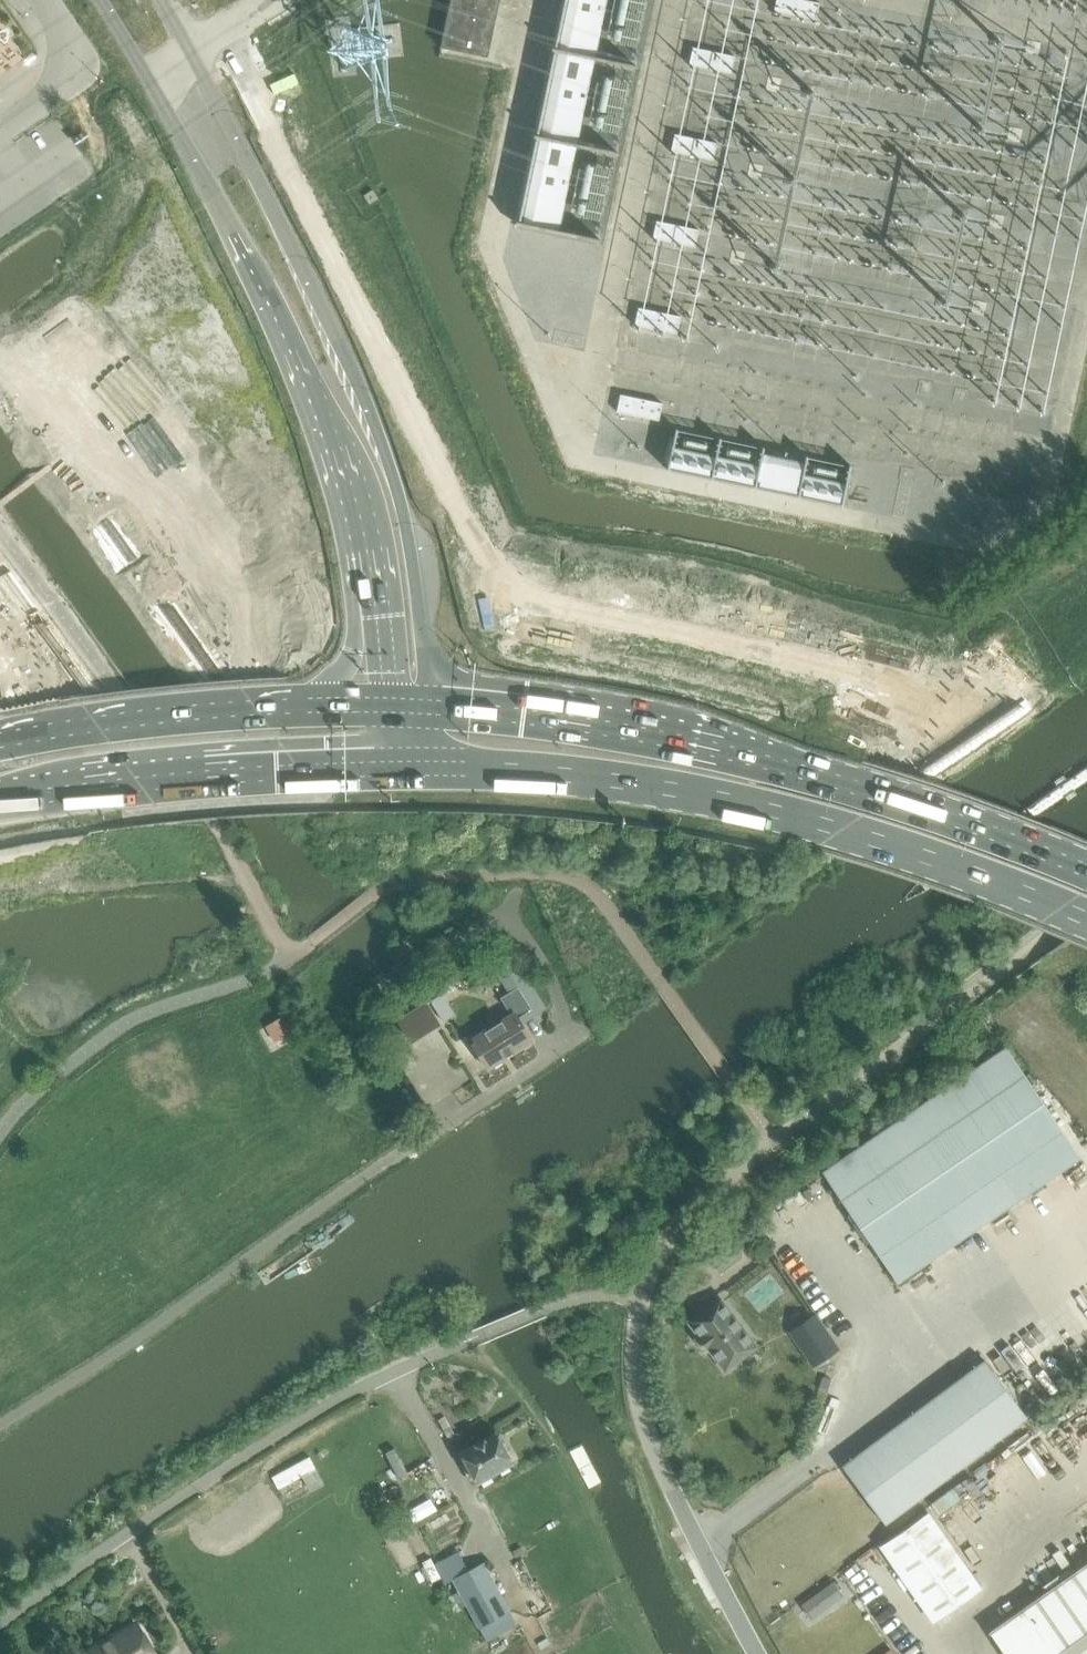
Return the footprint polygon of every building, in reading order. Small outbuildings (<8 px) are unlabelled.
[(440,47),(488,57),(500,0),(450,0),(440,47)] [(520,224),(559,232),(560,230),(577,146),(578,144),(596,59),(596,57),(608,0),(567,0),(520,224)] [(775,10),(816,19),(816,17),(819,3),(805,0),(777,0),(775,10)] [(693,47),(689,64),(731,73),(735,56),(693,47)] [(675,134),(671,151),(713,160),(714,157),(717,143),(675,134)] [(370,205),(379,199),(373,190),(365,196),(370,205)] [(657,221),(653,237),(695,246),(698,230),(657,221)] [(638,307),(635,324),(677,333),(680,316),(638,307)] [(620,394),(617,411),(658,420),(662,403),(620,394)] [(672,448),(668,469),(843,505),(847,484),(845,483),(804,475),(806,463),(804,462),(763,454),(761,454),(759,465),(717,457),(715,457),(674,448),(672,448)] [(516,1018),(530,1009),(517,988),(501,998),(511,1014),(469,1041),(487,1069),(531,1042),(516,1018)] [(411,1041),(438,1024),(425,1003),(398,1021),(411,1041)] [(446,1007),(437,1013),(443,1022),(451,1016),(446,1007)] [(282,1017),(266,1026),(275,1042),(291,1032),(282,1017)] [(1003,1047),(821,1172),(896,1282),(1078,1157),(1003,1047)] [(752,1229),(739,1238),(746,1247),(758,1238),(752,1229)] [(731,1243),(721,1251),(732,1266),(742,1258),(731,1243)] [(719,1299),(688,1322),(699,1335),(695,1338),(705,1351),(708,1348),(724,1368),(755,1346),(719,1299)] [(829,1365),(814,1346),(795,1360),(810,1379),(829,1365)] [(981,1361),(841,1466),(884,1523),(1024,1418),(981,1361)] [(823,1376),(819,1389),(827,1392),(831,1379),(823,1376)] [(476,1482),(511,1463),(495,1432),(459,1451),(476,1482)] [(394,1448),(386,1453),(398,1478),(407,1473),(394,1448)] [(310,1491),(324,1484),(310,1456),(273,1475),(280,1487),(302,1476),(310,1491)] [(924,1514),(884,1542),(937,1619),(978,1591),(924,1514)] [(882,1561),(873,1549),(841,1572),(849,1584),(882,1561)] [(470,1569),(454,1578),(481,1627),(488,1641),(519,1624),(511,1610),(484,1561),(470,1569)] [(989,1631),(1005,1653),(1086,1653),(1086,1562),(989,1631)] [(139,1628),(114,1643),(111,1639),(84,1653),(85,1653),(154,1653),(139,1628)]
